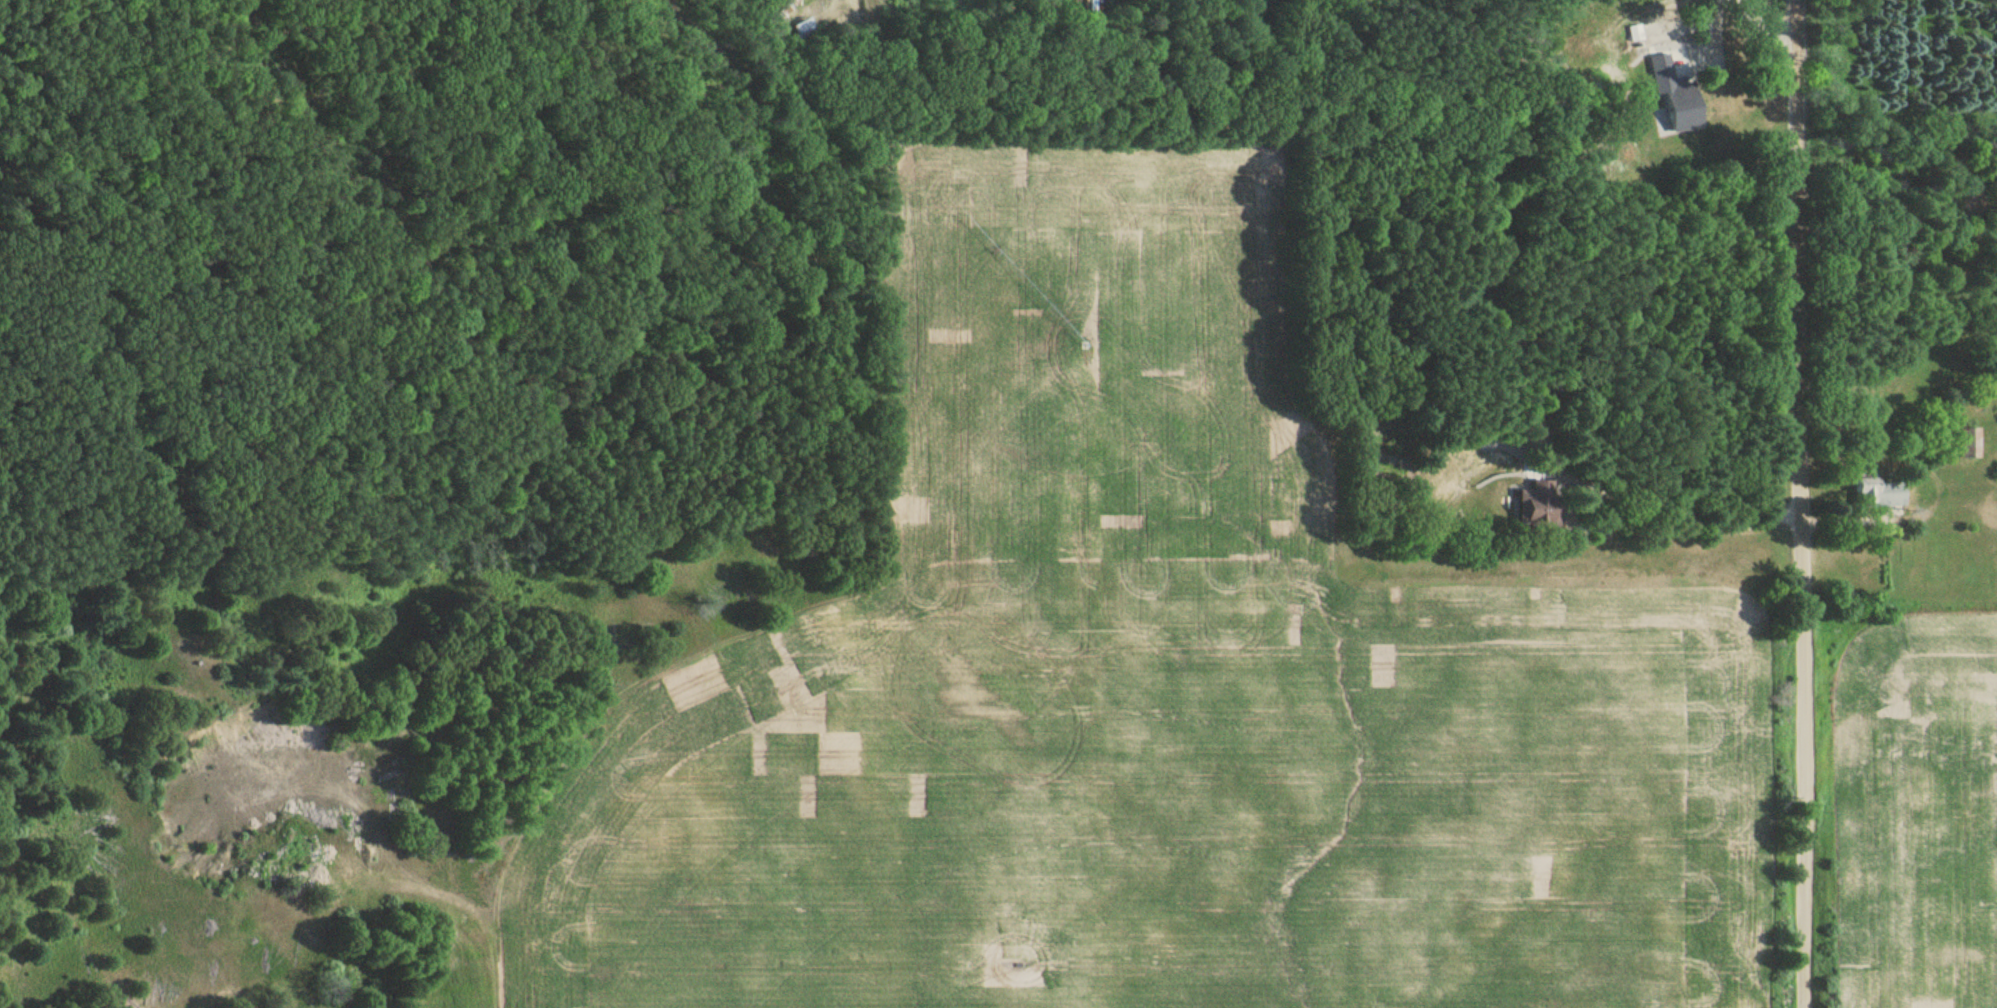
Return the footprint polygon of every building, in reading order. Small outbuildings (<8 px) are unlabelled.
[(798,39),(815,30),(809,19),(792,27),(798,39)] [(1650,54),(1658,95),(1666,94),(1674,134),(1703,128),(1692,76),(1674,79),(1668,50),(1650,54)] [(1980,428),(1958,428),(1958,459),(1980,459),(1980,428)] [(1533,478),(1533,488),(1516,488),(1515,525),(1560,525),(1560,496),(1553,496),(1553,478),(1533,478)] [(1906,507),(1906,481),(1862,481),(1862,507),(1906,507)]
